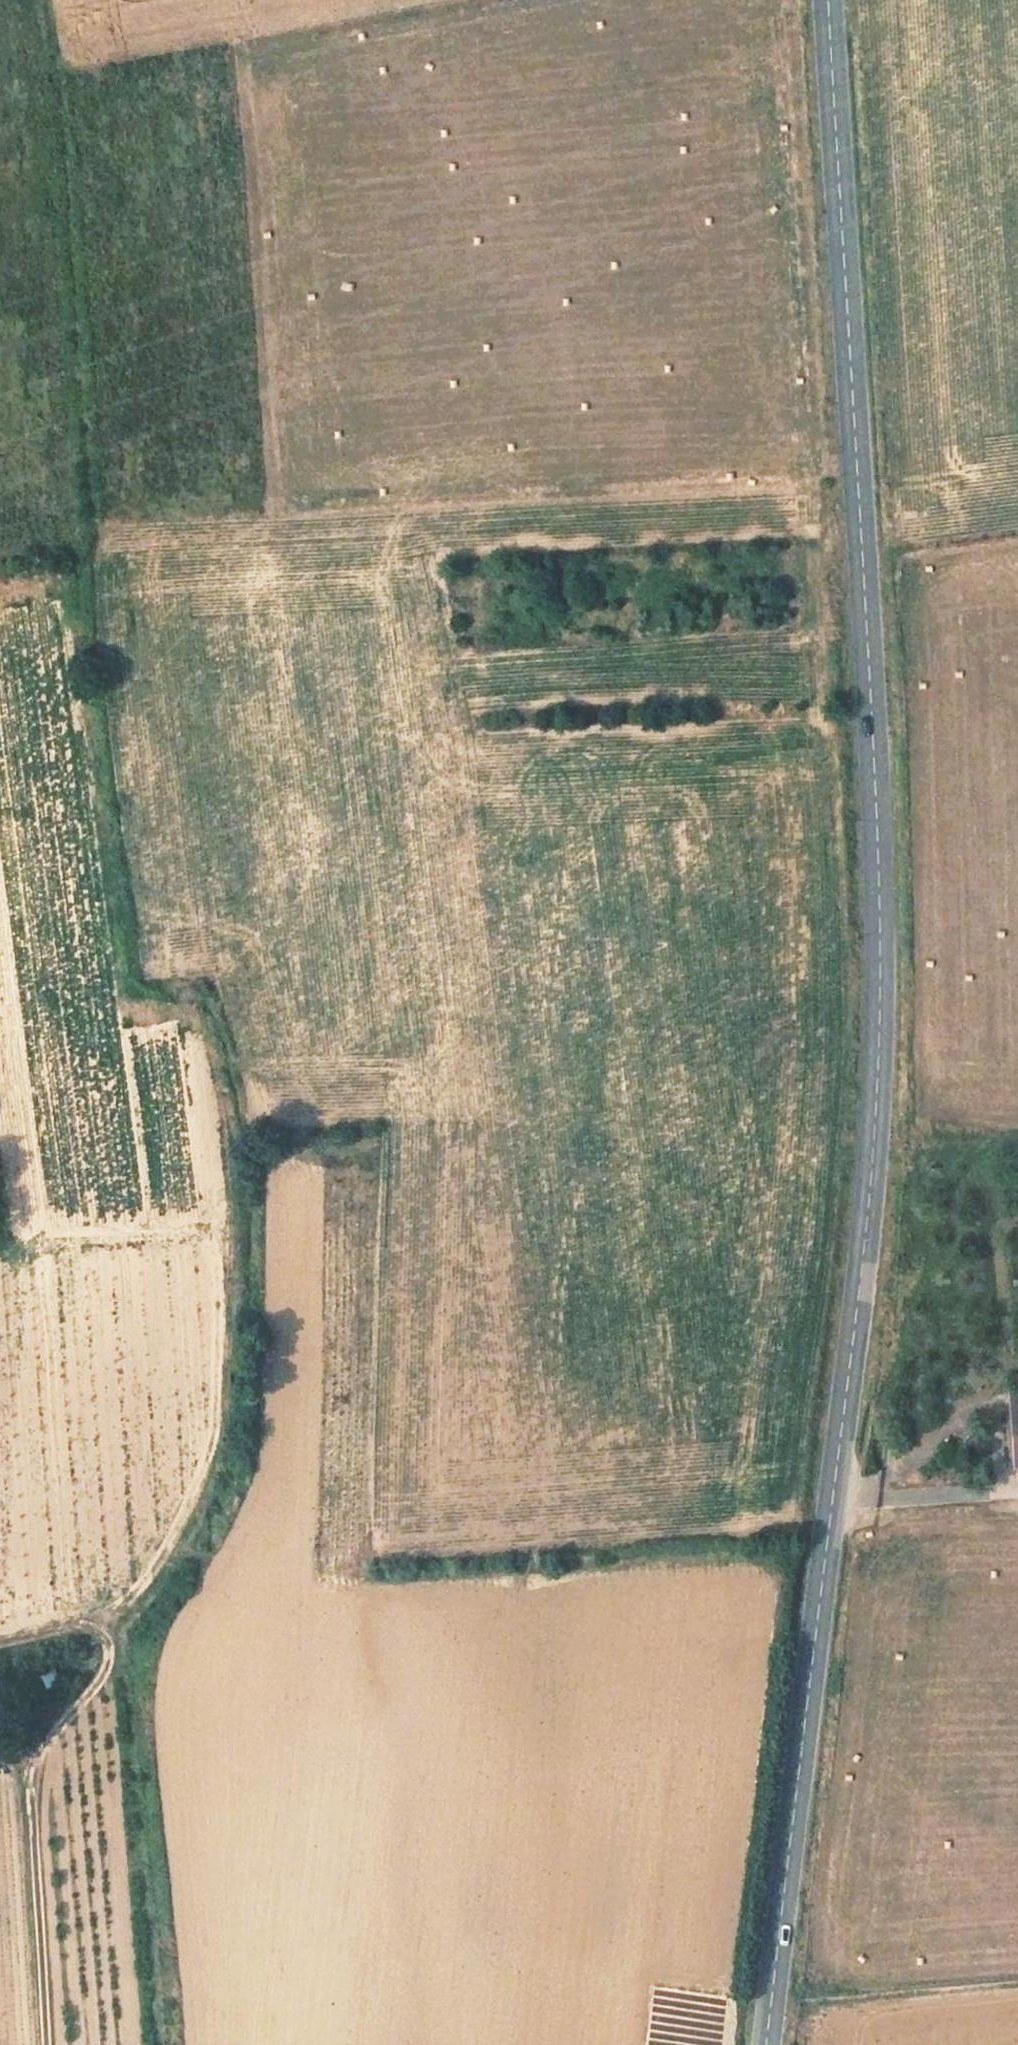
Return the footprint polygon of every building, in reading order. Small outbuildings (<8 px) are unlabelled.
[(1007,1408),(1014,1472),(1017,1472),(1017,1406),(1007,1408)]
